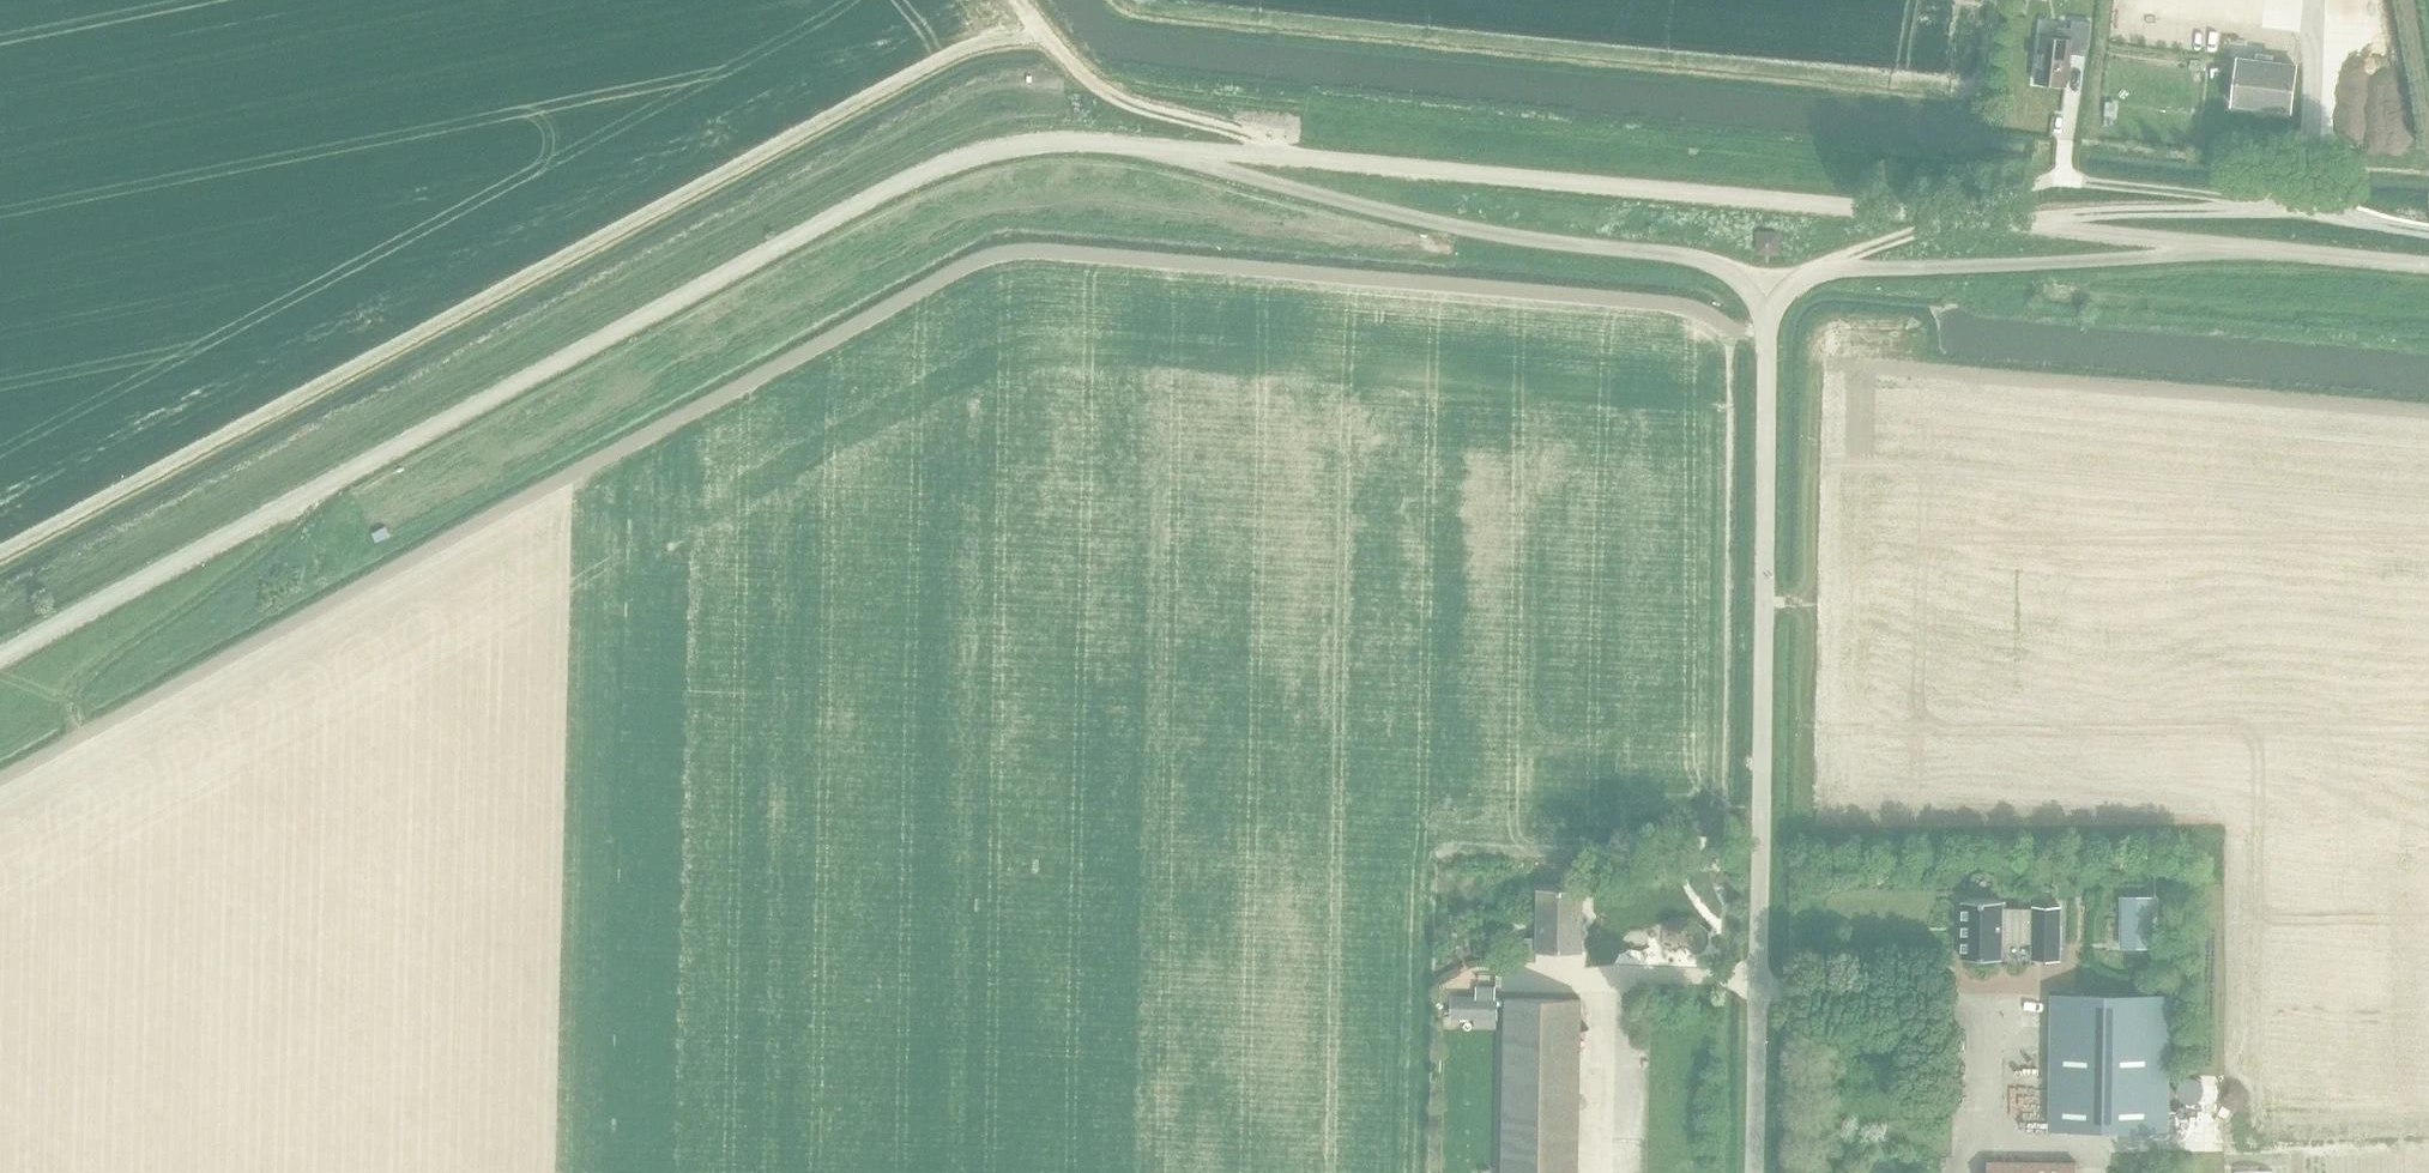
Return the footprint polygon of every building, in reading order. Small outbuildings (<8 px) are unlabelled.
[(2040,36),(2035,81),(2066,85),(2070,53),(2087,55),(2091,23),(2072,21),(2071,28),(2058,27),(2057,38),(2040,36)] [(2233,105),(2290,112),(2296,65),(2271,62),(2272,56),(2258,54),(2257,61),(2238,58),(2233,105)] [(2105,103),(2103,116),(2112,117),(2113,104),(2105,103)] [(1758,252),(1774,252),(1775,235),(1759,234),(1758,252)] [(2067,859),(2052,859),(2052,871),(2067,870),(2067,859)] [(2118,916),(2118,874),(2090,874),(2089,916),(2118,916)] [(1584,889),(1539,888),(1538,950),(1583,951),(1584,889)] [(2153,893),(2119,893),(2119,945),(2153,945),(2153,893)] [(2002,901),(1963,900),(1962,959),(2001,959),(2001,941),(2032,942),(2032,950),(2032,958),(2059,959),(2060,951),(2060,907),(2033,906),(2033,910),(2002,909),(2002,901)] [(2168,997),(2054,995),(2052,1128),(2166,1129),(2168,997)] [(1497,998),(1454,997),(1454,1018),(1475,1019),(1475,1028),(1497,1028),(1497,998)] [(1583,999),(1510,997),(1506,1172),(1579,1172),(1583,999)] [(1986,1162),(1986,1172),(2075,1172),(2075,1163),(1986,1162)]
